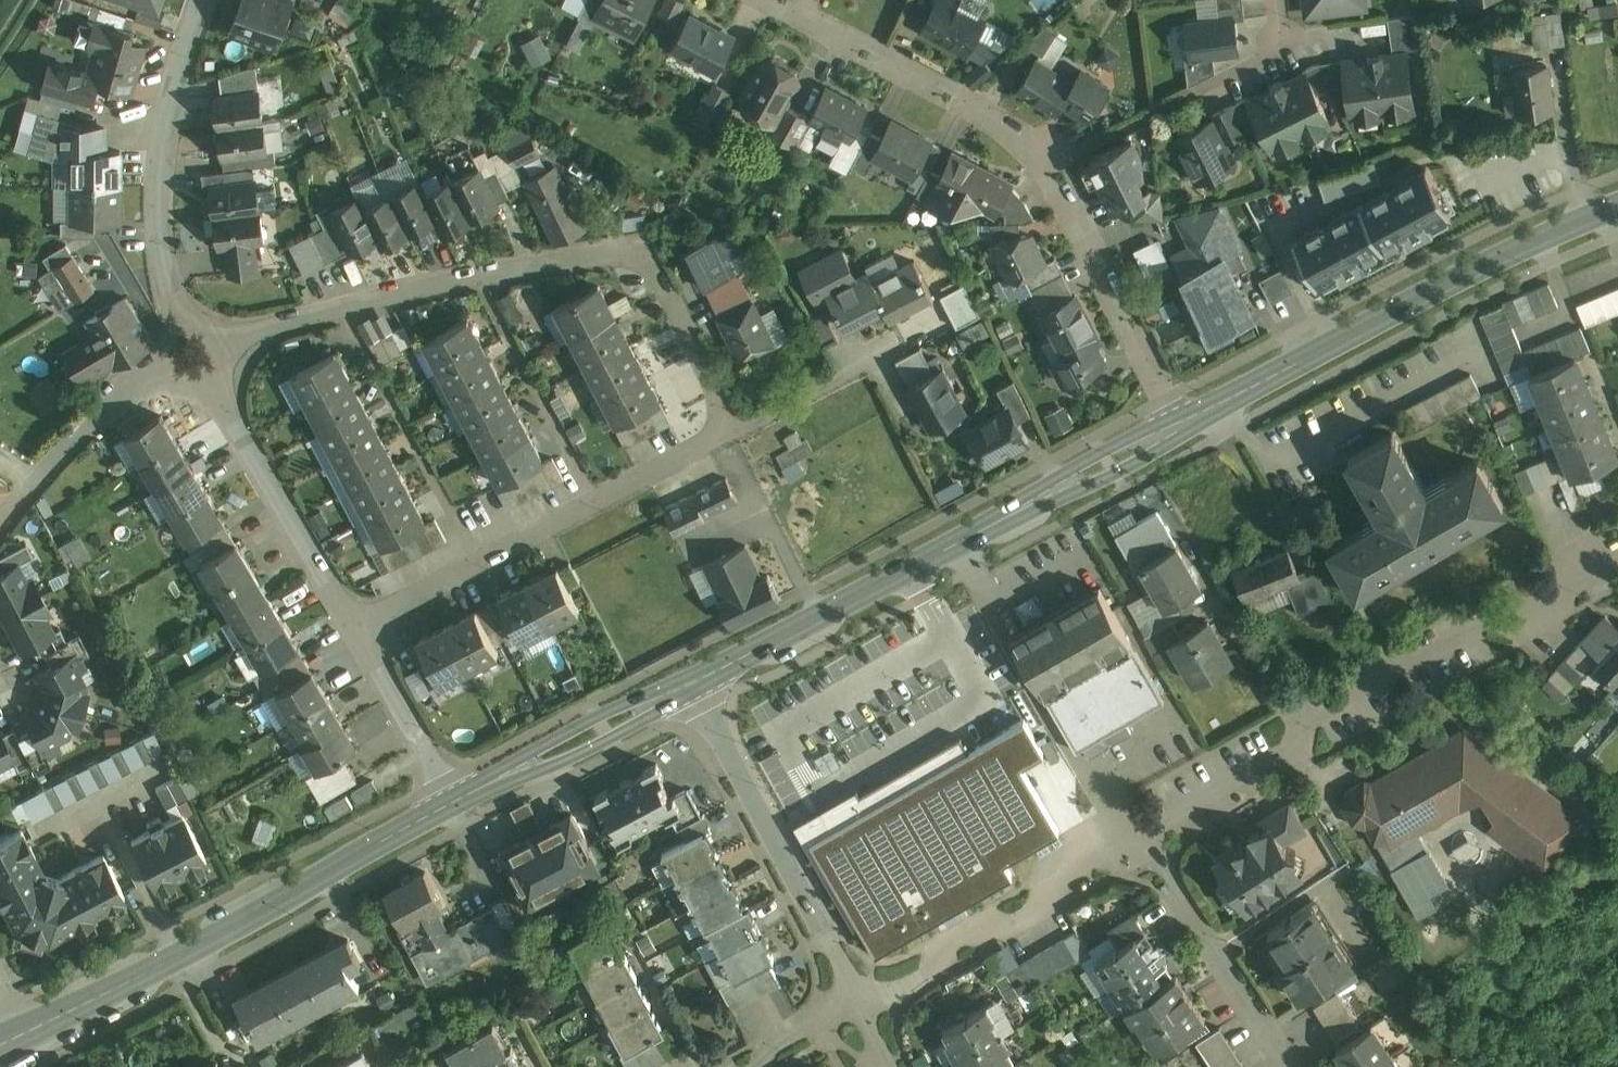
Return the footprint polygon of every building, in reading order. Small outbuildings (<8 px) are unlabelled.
[(140,0),(105,0),(105,2),(137,13),(140,5),(141,1),(140,0)] [(141,1),(140,5),(159,11),(162,0),(140,0),(141,1)] [(231,31),(254,39),(277,47),(278,48),(293,4),(283,0),(242,0),(231,31)] [(338,0),(337,0),(331,10),(351,24),(359,14),(338,0)] [(578,17),(592,24),(596,16),(595,16),(603,0),(587,0),(578,17)] [(595,16),(596,16),(635,35),(652,0),(603,0),(595,16)] [(682,0),(666,0),(659,15),(674,22),(684,1),(682,0)] [(958,6),(960,1),(958,0),(938,0),(923,29),(967,52),(979,29),(984,20),(958,6)] [(1217,9),(1244,7),(1243,0),(1216,0),(1217,9)] [(1307,14),(1343,10),(1347,5),(1361,3),(1363,0),(1306,0),(1307,14)] [(1591,14),(1617,12),(1617,0),(1590,0),(1591,14)] [(159,11),(140,5),(137,13),(135,19),(160,27),(165,13),(159,11)] [(127,17),(101,7),(96,23),(123,30),(127,17)] [(1244,7),(1217,9),(1219,21),(1233,20),(1234,22),(1245,20),(1244,7)] [(1561,12),(1546,14),(1547,23),(1533,25),(1536,49),(1565,45),(1561,12)] [(734,38),(689,14),(673,47),(699,61),(697,65),(715,74),(734,38)] [(1414,16),(1388,19),(1394,56),(1406,54),(1407,56),(1409,56),(1419,54),(1414,16)] [(1001,29),(984,20),(979,29),(996,38),(1001,29)] [(1219,21),(1188,25),(1192,56),(1192,57),(1213,55),(1238,52),(1234,22),(1233,20),(1219,21)] [(145,45),(125,40),(127,31),(123,30),(96,23),(90,43),(100,46),(92,73),(90,81),(99,83),(124,90),(132,92),(134,82),(136,77),(134,76),(143,46),(144,47),(145,45)] [(1047,25),(1025,45),(1040,54),(1043,56),(1057,32),(1047,25)] [(996,38),(979,29),(967,52),(986,62),(1007,44),(996,38)] [(1040,54),(1036,60),(1056,72),(1074,43),(1057,32),(1043,56),(1040,54)] [(542,39),(526,47),(535,66),(552,58),(542,39)] [(1394,56),(1382,58),(1382,55),(1368,57),(1368,60),(1345,63),(1344,63),(1347,87),(1350,106),(1354,105),(1356,118),(1414,110),(1407,60),(1406,54),(1394,56)] [(1213,55),(1192,57),(1192,56),(1185,57),(1189,86),(1215,73),(1213,55)] [(796,70),(772,57),(764,59),(742,98),(745,106),(774,122),(774,123),(785,103),(786,103),(799,79),(796,70)] [(1056,72),(1036,60),(1018,89),(1056,114),(1067,97),(1075,84),(1074,83),(1056,72)] [(1345,61),(1317,64),(1329,89),(1347,87),(1344,63),(1345,63),(1345,61)] [(92,73),(52,62),(45,87),(93,101),(99,83),(90,81),(92,73)] [(1329,89),(1317,64),(1303,71),(1305,75),(1306,74),(1307,76),(1316,95),(1329,89)] [(256,66),(220,77),(222,96),(259,91),(256,66)] [(1547,66),(1513,71),(1519,114),(1553,109),(1547,66)] [(1109,88),(1082,71),(1074,83),(1075,84),(1067,97),(1080,105),(1076,111),(1089,119),(1109,88)] [(1305,75),(1284,85),(1283,83),(1270,89),(1271,91),(1251,102),(1249,102),(1260,123),(1275,153),(1331,125),(1316,95),(1306,74),(1305,75)] [(713,83),(695,118),(713,127),(731,92),(713,83)] [(867,107),(826,86),(810,117),(810,118),(851,139),(867,107)] [(222,96),(215,97),(219,127),(263,121),(259,91),(222,96)] [(1248,97),(1235,104),(1247,130),(1260,123),(1249,102),(1251,102),(1248,97)] [(785,103),(774,123),(774,122),(769,132),(783,140),(799,111),(786,103),(785,103)] [(1235,104),(1210,117),(1212,120),(1213,120),(1224,141),(1247,130),(1235,104)] [(810,117),(799,111),(783,140),(795,146),(810,118),(810,117)] [(931,141),(892,120),(883,138),(874,154),(875,155),(913,176),(920,162),(931,141)] [(1212,120),(1177,138),(1198,181),(1235,162),(1224,141),(1213,120),(1212,120)] [(263,121),(219,127),(223,158),(267,152),(267,151),(264,130),(263,121)] [(282,128),(264,130),(267,151),(274,150),(279,149),(284,149),(282,128)] [(838,151),(843,137),(823,130),(818,143),(838,151)] [(870,131),(852,165),(866,172),(875,155),(874,154),(883,138),(870,131)] [(97,135),(62,135),(61,154),(74,154),(74,151),(97,151),(97,135)] [(532,135),(506,148),(515,166),(540,153),(536,144),(532,135)] [(561,151),(544,136),(536,144),(553,160),(561,151)] [(1132,139),(1090,160),(1114,208),(1130,200),(1144,193),(1136,177),(1142,174),(1140,154),(1132,139)] [(931,141),(920,162),(931,168),(942,147),(931,141)] [(267,152),(223,158),(225,171),(253,167),(276,164),(274,150),(267,151),(267,152)] [(97,151),(74,151),(74,154),(74,187),(120,187),(120,151),(97,151)] [(942,175),(929,200),(943,208),(954,207),(977,164),(954,152),(942,175)] [(913,176),(908,185),(919,190),(930,169),(931,168),(920,162),(913,176)] [(1012,182),(977,164),(954,207),(956,207),(960,200),(973,207),(982,206),(984,202),(991,206),(998,206),(999,206),(1011,184),(1012,182)] [(587,230),(556,166),(523,181),(555,245),(587,230)] [(225,171),(202,174),(204,187),(211,186),(255,180),(253,167),(225,171)] [(484,176),(480,167),(452,181),(472,221),(500,207),(498,203),(484,176)] [(919,190),(917,194),(929,200),(942,175),(930,169),(919,190)] [(509,197),(496,170),(484,176),(498,203),(509,197)] [(255,180),(211,186),(215,216),(260,210),(255,180)] [(419,180),(391,194),(410,234),(437,221),(438,221),(425,194),(426,194),(419,180)] [(472,221),(452,181),(426,194),(425,194),(438,221),(437,221),(444,235),(472,221)] [(1011,184),(999,206),(998,206),(996,208),(1006,213),(1025,199),(1011,184)] [(120,187),(74,187),(73,220),(73,223),(98,223),(120,223),(120,187)] [(1415,190),(1316,237),(1339,286),(1439,239),(1415,190)] [(1144,193),(1130,200),(1133,206),(1134,219),(1164,219),(1161,192),(1144,193)] [(383,248),(410,234),(391,194),(364,207),(363,208),(378,238),(383,248)] [(331,211),(351,251),(378,238),(363,208),(364,207),(359,197),(331,211)] [(1025,199),(1006,213),(1006,221),(1020,221),(1027,221),(1034,217),(1025,199)] [(351,251),(331,211),(328,206),(317,212),(325,228),(339,257),(351,251)] [(1219,206),(1181,215),(1184,227),(1193,246),(1214,236),(1232,271),(1247,264),(1219,206)] [(260,210),(215,216),(220,247),(226,246),(253,243),(264,241),(260,210)] [(98,223),(73,223),(73,220),(61,220),(61,236),(98,236),(98,223)] [(1006,221),(992,222),(993,243),(1005,237),(1011,239),(1020,234),(1020,221),(1006,221)] [(339,257),(325,228),(313,234),(328,263),(339,257)] [(328,263),(313,234),(301,240),(316,269),(328,263)] [(1020,234),(1011,239),(1005,237),(993,243),(995,246),(992,252),(996,259),(1002,261),(1009,276),(1016,278),(1022,275),(1046,262),(1033,234),(1020,234)] [(1232,271),(1214,236),(1193,246),(1175,254),(1203,313),(1214,335),(1231,326),(1253,316),(1232,271)] [(316,269),(301,240),(290,245),(304,275),(316,269)] [(743,250),(738,240),(706,240),(683,251),(701,288),(707,284),(737,269),(731,256),(743,250)] [(253,243),(226,246),(230,275),(257,271),(253,243)] [(66,245),(43,259),(50,271),(51,270),(73,256),(66,245)] [(842,250),(819,262),(822,268),(805,277),(818,303),(830,297),(828,293),(856,279),(842,250)] [(94,291),(73,256),(51,270),(73,304),(94,291)] [(1046,262),(1022,275),(1031,291),(1064,273),(1056,257),(1046,262)] [(882,259),(866,267),(869,272),(868,272),(873,282),(890,274),(882,259)] [(890,274),(873,282),(891,316),(891,315),(931,295),(933,300),(935,299),(915,261),(890,274)] [(1283,267),(1259,279),(1272,302),(1295,290),(1283,267)] [(753,301),(737,269),(707,284),(722,316),(753,301)] [(73,304),(51,270),(50,271),(40,277),(61,311),(73,304)] [(856,279),(828,293),(830,297),(837,310),(836,310),(845,328),(846,327),(846,326),(885,307),(890,317),(891,316),(873,282),(868,272),(856,279)] [(965,283),(941,296),(957,328),(981,315),(965,283)] [(1549,283),(1503,302),(1504,305),(1513,325),(1559,306),(1549,283)] [(615,316),(599,286),(570,301),(558,308),(574,337),(615,316)] [(1578,304),(1586,325),(1617,312),(1617,287),(1578,304)] [(1076,294),(1051,308),(1042,312),(1067,357),(1067,358),(1095,343),(1100,340),(1076,294)] [(127,299),(86,323),(101,348),(111,365),(114,370),(155,346),(127,299)] [(722,316),(720,317),(720,318),(722,317),(735,343),(733,344),(741,360),(774,344),(753,301),(722,316)] [(1513,325),(1504,305),(1481,315),(1510,383),(1531,374),(1533,374),(1523,350),(1513,325)] [(1231,326),(1214,335),(1203,313),(1195,317),(1209,348),(1235,335),(1231,326)] [(839,341),(826,314),(812,321),(826,347),(839,341)] [(574,337),(589,366),(630,345),(615,316),(574,337)] [(468,319),(427,341),(442,370),(483,348),(468,319)] [(965,344),(990,332),(984,320),(959,332),(965,344)] [(1581,326),(1523,350),(1533,374),(1575,356),(1591,349),(1581,326)] [(404,353),(392,331),(381,337),(392,359),(404,353)] [(392,359),(381,337),(369,343),(381,365),(392,359)] [(1095,343),(1067,358),(1067,357),(1055,364),(1065,384),(1105,362),(1095,343)] [(630,345),(589,366),(604,394),(645,373),(630,345)] [(101,348),(90,355),(85,347),(68,357),(66,354),(64,355),(81,383),(111,365),(101,348)] [(483,348),(442,370),(457,398),(498,377),(483,348)] [(920,348),(896,361),(910,387),(934,374),(920,348)] [(335,353),(294,374),(309,403),(350,382),(335,353)] [(1533,374),(1531,374),(1542,400),(1586,382),(1575,356),(1533,374)] [(910,387),(908,388),(909,389),(911,388),(924,412),(922,413),(931,429),(931,431),(932,430),(938,427),(938,428),(960,416),(960,415),(966,412),(966,411),(965,411),(943,371),(944,371),(943,370),(910,387)] [(645,373),(604,394),(619,423),(626,420),(637,414),(648,408),(660,402),(645,373)] [(1471,373),(1401,409),(1413,431),(1482,395),(1471,373)] [(498,377),(457,398),(472,427),(513,405),(498,377)] [(1014,381),(998,389),(1008,408),(1009,408),(1017,423),(1031,416),(1014,381)] [(350,382),(309,403),(324,432),(365,410),(350,382)] [(1586,382),(1542,400),(1552,425),(1597,407),(1586,382)] [(660,402),(648,408),(660,430),(672,424),(660,402)] [(513,405),(472,427),(487,455),(528,434),(513,405)] [(1597,407),(1552,425),(1563,450),(1607,432),(1597,407)] [(660,430),(648,408),(637,414),(649,436),(660,430)] [(1008,408),(969,429),(978,447),(976,452),(979,458),(985,460),(987,464),(1027,442),(1017,423),(1009,408),(1008,408)] [(365,410),(324,432),(339,460),(380,439),(365,410)] [(1065,410),(1049,417),(1057,437),(1074,431),(1065,410)] [(142,411),(118,425),(125,437),(126,436),(149,423),(142,411)] [(637,414),(626,420),(637,442),(649,436),(637,414)] [(149,423),(126,436),(142,463),(176,442),(161,416),(149,423)] [(637,442),(626,420),(619,423),(614,426),(626,448),(637,442)] [(796,432),(785,438),(791,449),(802,443),(796,432)] [(1427,491),(1393,432),(1349,458),(1383,516),(1331,546),(1357,590),(1504,505),(1478,461),(1427,491)] [(1607,432),(1563,450),(1573,473),(1574,476),(1617,457),(1607,432)] [(528,434),(487,455),(502,485),(507,482),(519,476),(530,470),(541,464),(543,463),(528,434)] [(380,439),(339,460),(354,489),(395,467),(380,439)] [(791,449),(777,457),(784,469),(813,452),(806,440),(802,443),(791,449)] [(176,442),(142,463),(158,489),(192,469),(176,442)] [(1563,450),(1551,455),(1561,478),(1573,473),(1563,450)] [(1551,455),(1539,460),(1549,483),(1561,478),(1551,455)] [(564,480),(553,458),(543,463),(541,464),(553,486),(564,480)] [(1539,460),(1527,465),(1537,488),(1549,483),(1539,460)] [(476,470),(486,485),(497,478),(488,463),(476,470)] [(802,463),(784,471),(796,496),(814,487),(802,463)] [(553,486),(541,464),(530,470),(542,492),(553,486)] [(1537,488),(1527,465),(1515,470),(1525,493),(1537,488)] [(395,467),(354,489),(369,517),(410,496),(395,467)] [(192,469),(158,489),(173,515),(207,495),(192,469)] [(542,492),(530,470),(519,476),(530,498),(542,492)] [(530,498),(519,476),(507,482),(519,504),(530,498)] [(726,478),(693,494),(705,518),(738,502),(726,478)] [(0,479),(0,501),(10,486),(0,479)] [(519,504),(507,482),(502,485),(496,488),(508,510),(519,504)] [(693,494),(663,509),(675,533),(705,518),(693,494)] [(207,495),(173,515),(189,542),(200,535),(223,521),(207,495)] [(410,496),(369,517),(384,546),(390,544),(401,538),(412,532),(424,526),(425,525),(410,496)] [(1177,546),(1157,512),(1116,536),(1136,570),(1142,567),(1177,546)] [(447,542),(435,520),(425,525),(424,526),(435,548),(447,542)] [(223,521),(200,535),(207,545),(207,546),(230,533),(223,521)] [(435,548),(424,526),(412,532),(424,554),(435,548)] [(424,554),(412,532),(401,538),(413,560),(424,554)] [(80,533),(62,543),(76,566),(93,556),(80,533)] [(230,533),(207,546),(207,545),(185,558),(191,571),(202,564),(236,544),(230,533)] [(761,579),(739,534),(694,555),(688,558),(708,598),(718,593),(721,599),(719,600),(731,625),(780,601),(768,576),(761,579)] [(413,560),(401,538),(390,544),(401,566),(413,560)] [(0,558),(0,568),(2,572),(17,564),(18,566),(34,557),(26,544),(0,558)] [(236,544),(202,564),(218,591),(252,571),(236,544)] [(384,546),(378,550),(390,572),(401,566),(390,544),(384,546)] [(1177,546),(1142,567),(1165,607),(1165,608),(1177,601),(1201,587),(1177,546)] [(1289,550),(1234,572),(1245,602),(1287,585),(1300,580),(1298,574),(1289,550)] [(0,573),(0,610),(3,616),(41,596),(33,580),(27,583),(18,566),(17,564),(2,572),(0,573)] [(1314,567),(1298,574),(1300,580),(1287,585),(1299,616),(1334,602),(1314,567)] [(558,569),(529,585),(550,625),(579,610),(570,591),(558,569)] [(252,571),(218,591),(233,617),(267,597),(252,571)] [(529,585),(500,600),(511,622),(521,641),(550,625),(529,585)] [(1100,588),(1011,640),(1042,692),(1056,684),(1130,641),(1100,588)] [(41,596),(3,616),(21,651),(30,646),(53,634),(53,632),(44,615),(50,612),(41,596)] [(267,597),(233,617),(248,643),(283,623),(267,597)] [(500,600),(500,599),(488,606),(500,628),(511,622),(500,600)] [(1177,601),(1165,608),(1165,607),(1149,617),(1156,631),(1173,622),(1185,615),(1177,601)] [(488,606),(477,612),(488,634),(500,628),(488,606)] [(488,634),(477,612),(448,627),(469,668),(498,653),(488,634)] [(1584,639),(1602,656),(1617,640),(1617,627),(1606,616),(1584,639)] [(1156,631),(1143,638),(1154,656),(1173,644),(1173,643),(1182,638),(1173,622),(1156,631)] [(1182,638),(1173,643),(1173,644),(1174,645),(1177,642),(1185,656),(1181,658),(1195,681),(1231,660),(1209,622),(1182,638)] [(283,623),(248,643),(251,647),(264,670),(299,650),(283,623)] [(448,627),(418,643),(419,643),(429,663),(440,683),(456,675),(469,668),(448,627)] [(53,634),(30,646),(36,658),(45,653),(67,641),(60,629),(53,632),(53,634)] [(67,641),(45,653),(52,667),(77,654),(79,658),(89,653),(79,635),(67,641)] [(1602,656),(1584,639),(1576,649),(1594,666),(1595,665),(1602,656)] [(1595,665),(1602,672),(1617,685),(1617,684),(1617,640),(1602,656),(1595,665)] [(1130,641),(1056,684),(1042,692),(1077,752),(1083,749),(1126,724),(1165,701),(1130,641)] [(429,663),(419,643),(408,649),(419,669),(429,663)] [(251,647),(235,656),(248,678),(249,677),(250,680),(254,677),(253,676),(264,670),(251,647)] [(1594,666),(1576,649),(1567,658),(1585,675),(1594,666)] [(264,670),(253,676),(254,677),(260,687),(305,661),(299,650),(264,670)] [(52,667),(38,675),(44,687),(41,699),(82,712),(87,694),(81,692),(83,684),(77,673),(85,669),(79,658),(77,654),(52,667)] [(1585,675),(1567,658),(1558,667),(1576,684),(1585,675)] [(305,661),(260,687),(267,699),(278,693),(277,692),(312,672),(305,661)] [(1576,684),(1558,667),(1549,677),(1567,694),(1576,684)] [(278,693),(293,719),(327,699),(312,672),(277,692),(278,693)] [(82,712),(41,699),(37,710),(25,716),(32,731),(45,756),(47,756),(60,749),(56,741),(67,735),(70,727),(77,729),(82,712)] [(327,699),(293,719),(309,745),(343,725),(327,699)] [(1021,767),(1044,754),(1024,720),(970,752),(961,737),(823,817),(831,832),(811,844),(876,957),(1013,878),(1005,864),(1059,833),(1021,767)] [(1126,724),(1083,749),(1089,760),(1133,735),(1126,724)] [(309,745),(304,748),(318,771),(342,757),(357,748),(343,725),(309,745)] [(18,738),(14,730),(2,736),(15,759),(13,760),(19,771),(31,765),(32,764),(18,738)] [(13,760),(15,759),(2,736),(0,731),(0,767),(13,760)] [(45,756),(32,731),(18,738),(32,764),(31,765),(36,773),(52,765),(47,756),(45,756)] [(1434,755),(1379,787),(1365,783),(1348,793),(1344,807),(1354,824),(1368,827),(1377,843),(1393,847),(1493,789),(1502,804),(1492,810),(1498,820),(1490,830),(1528,859),(1536,858),(1542,863),(1550,861),(1562,846),(1561,838),(1554,833),(1568,815),(1567,807),(1538,785),(1504,760),(1501,762),(1496,753),(1480,742),(1474,746),(1465,731),(1431,750),(1434,755)] [(155,757),(144,736),(133,742),(144,763),(155,757)] [(132,769),(121,748),(111,754),(122,775),(132,769)] [(342,757),(318,771),(306,777),(314,789),(349,768),(342,757)] [(110,781),(99,760),(88,766),(99,787),(110,781)] [(646,775),(634,781),(633,780),(621,786),(622,788),(611,794),(609,790),(595,797),(602,810),(606,808),(617,828),(613,830),(620,843),(633,836),(631,832),(666,814),(668,818),(671,816),(681,811),(674,797),(670,799),(660,780),(664,778),(657,764),(644,772),(646,775)] [(349,768),(314,789),(322,802),(357,780),(349,768)] [(87,793),(76,772),(66,777),(77,798),(87,793)] [(178,777),(156,788),(167,809),(189,798),(178,777)] [(374,781),(352,793),(358,804),(380,791),(374,781)] [(54,784),(43,789),(54,810),(65,805),(54,784)] [(702,817),(688,790),(674,797),(681,811),(671,816),(678,829),(680,829),(702,817)] [(347,796),(325,809),(332,820),(353,807),(347,796)] [(535,801),(489,826),(504,854),(520,845),(532,838),(550,828),(535,801)] [(1292,805),(1265,820),(1270,828),(1271,827),(1282,845),(1306,830),(1292,805)] [(182,814),(163,824),(160,818),(147,825),(150,831),(132,840),(156,886),(160,884),(161,886),(173,880),(172,878),(190,868),(191,870),(202,864),(201,862),(206,860),(182,814)] [(702,817),(680,829),(686,842),(704,833),(704,834),(711,830),(703,816),(702,817)] [(1270,828),(1263,832),(1251,833),(1252,840),(1253,841),(1244,847),(1243,846),(1217,863),(1221,869),(1222,880),(1228,880),(1247,909),(1301,874),(1293,862),(1296,857),(1286,852),(1282,845),(1271,827),(1270,828)] [(550,828),(532,838),(539,851),(545,861),(563,851),(550,828)] [(21,829),(0,840),(0,898),(17,930),(49,940),(95,916),(93,912),(124,895),(103,855),(61,877),(61,878),(43,872),(21,829)] [(686,842),(662,854),(665,860),(670,869),(672,868),(678,879),(718,858),(704,834),(704,833),(686,842)] [(532,838),(520,845),(527,857),(539,851),(532,838)] [(1434,893),(1453,883),(1434,847),(1394,868),(1420,917),(1441,907),(1434,893)] [(718,858),(678,879),(676,880),(676,881),(683,894),(686,893),(692,904),(689,905),(689,906),(731,884),(718,858)] [(670,869),(665,860),(653,866),(664,888),(676,881),(676,880),(678,879),(672,868),(670,869)] [(468,962),(464,956),(451,931),(439,908),(443,906),(426,873),(386,895),(402,926),(398,928),(412,956),(417,953),(432,981),(468,962)] [(731,884),(689,906),(697,920),(699,918),(706,930),(744,910),(744,909),(731,884)] [(515,921),(503,898),(490,905),(493,909),(494,908),(504,927),(515,921)] [(1333,937),(1312,906),(1300,913),(1268,934),(1289,966),(1282,970),(1302,1001),(1331,982),(1352,967),(1355,966),(1335,935),(1333,937)] [(493,909),(451,931),(464,956),(493,940),(499,951),(513,944),(504,927),(494,908),(493,909)] [(744,910),(706,930),(713,944),(715,942),(721,954),(719,955),(719,956),(760,934),(747,908),(744,909),(744,910)] [(1137,921),(1112,937),(1120,949),(1145,933),(1137,921)] [(608,923),(570,944),(585,971),(622,951),(623,950),(608,923)] [(1077,933),(1065,940),(1078,962),(1090,955),(1077,933)] [(1120,949),(1096,965),(1101,973),(1111,988),(1163,954),(1158,947),(1155,949),(1145,933),(1120,949)] [(760,934),(719,956),(726,970),(729,968),(735,979),(735,980),(744,975),(756,969),(768,962),(769,963),(774,960),(760,934)] [(338,952),(240,1005),(259,1040),(359,987),(350,970),(361,964),(348,940),(340,945),(335,947),(338,952)] [(1078,962),(1065,940),(1054,946),(1067,969),(1078,962)] [(1067,969),(1054,946),(1043,953),(1056,975),(1067,969)] [(585,971),(584,972),(599,998),(636,978),(637,978),(622,951),(585,971)] [(1056,975),(1043,953),(1032,960),(1045,982),(1056,975)] [(1163,954),(1111,988),(1125,1010),(1174,978),(1174,977),(1169,981),(1163,971),(1167,968),(1164,963),(1167,961),(1163,954)] [(1045,982),(1032,960),(1020,966),(1034,989),(1045,982)] [(769,963),(768,962),(756,969),(768,992),(780,985),(769,963)] [(1033,989),(1020,966),(1008,973),(1021,996),(1033,989)] [(1352,967),(1331,982),(1338,993),(1359,978),(1352,967)] [(768,992),(756,969),(744,975),(756,998),(768,992)] [(756,998),(744,975),(735,980),(735,979),(732,981),(745,1004),(756,998)] [(1174,978),(1125,1010),(1134,1024),(1143,1018),(1164,1050),(1206,1022),(1176,976),(1174,978)] [(599,998),(598,999),(612,1026),(649,1006),(650,1005),(636,978),(599,998)] [(745,1004),(732,981),(720,987),(732,1011),(745,1004)] [(1338,993),(1314,1008),(1323,1022),(1346,1006),(1338,993)] [(523,1021),(511,999),(499,1006),(511,1028),(523,1021)] [(383,1018),(388,1027),(418,1012),(414,1003),(383,1018)] [(612,1026),(611,1027),(626,1054),(633,1049),(644,1043),(656,1037),(664,1032),(649,1006),(612,1026)] [(988,1006),(944,1030),(949,1040),(946,1041),(956,1060),(959,1059),(959,1058),(1000,1036),(1000,1035),(992,1022),(995,1021),(988,1006)] [(1346,1006),(1323,1022),(1329,1032),(1353,1016),(1346,1006)] [(1353,1016),(1329,1032),(1336,1043),(1360,1027),(1353,1016)] [(448,1051),(449,1052),(453,1050),(463,1066),(480,1066),(508,1051),(494,1025),(448,1051)] [(1336,1050),(1347,1066),(1375,1066),(1391,1056),(1372,1027),(1336,1050)] [(1220,1029),(1197,1044),(1212,1066),(1235,1052),(1220,1029)] [(680,1053),(668,1030),(664,1032),(656,1037),(668,1059),(680,1053)] [(959,1058),(959,1059),(963,1066),(1007,1066),(1009,1066),(1010,1066),(1015,1064),(1007,1050),(1010,1048),(1002,1034),(1000,1035),(1000,1036),(959,1058)] [(668,1059),(656,1037),(644,1043),(657,1066),(668,1059)] [(644,1043),(633,1049),(643,1066),(655,1066),(657,1066),(644,1043)] [(480,1066),(522,1066),(512,1048),(508,1051),(480,1066)] [(633,1049),(626,1054),(621,1057),(627,1066),(643,1066),(633,1049)] [(336,1066),(371,1066),(363,1052),(336,1066)] [(1212,1066),(1245,1066),(1235,1052),(1212,1066)] [(1375,1066),(1398,1066),(1391,1056),(1375,1066)]
